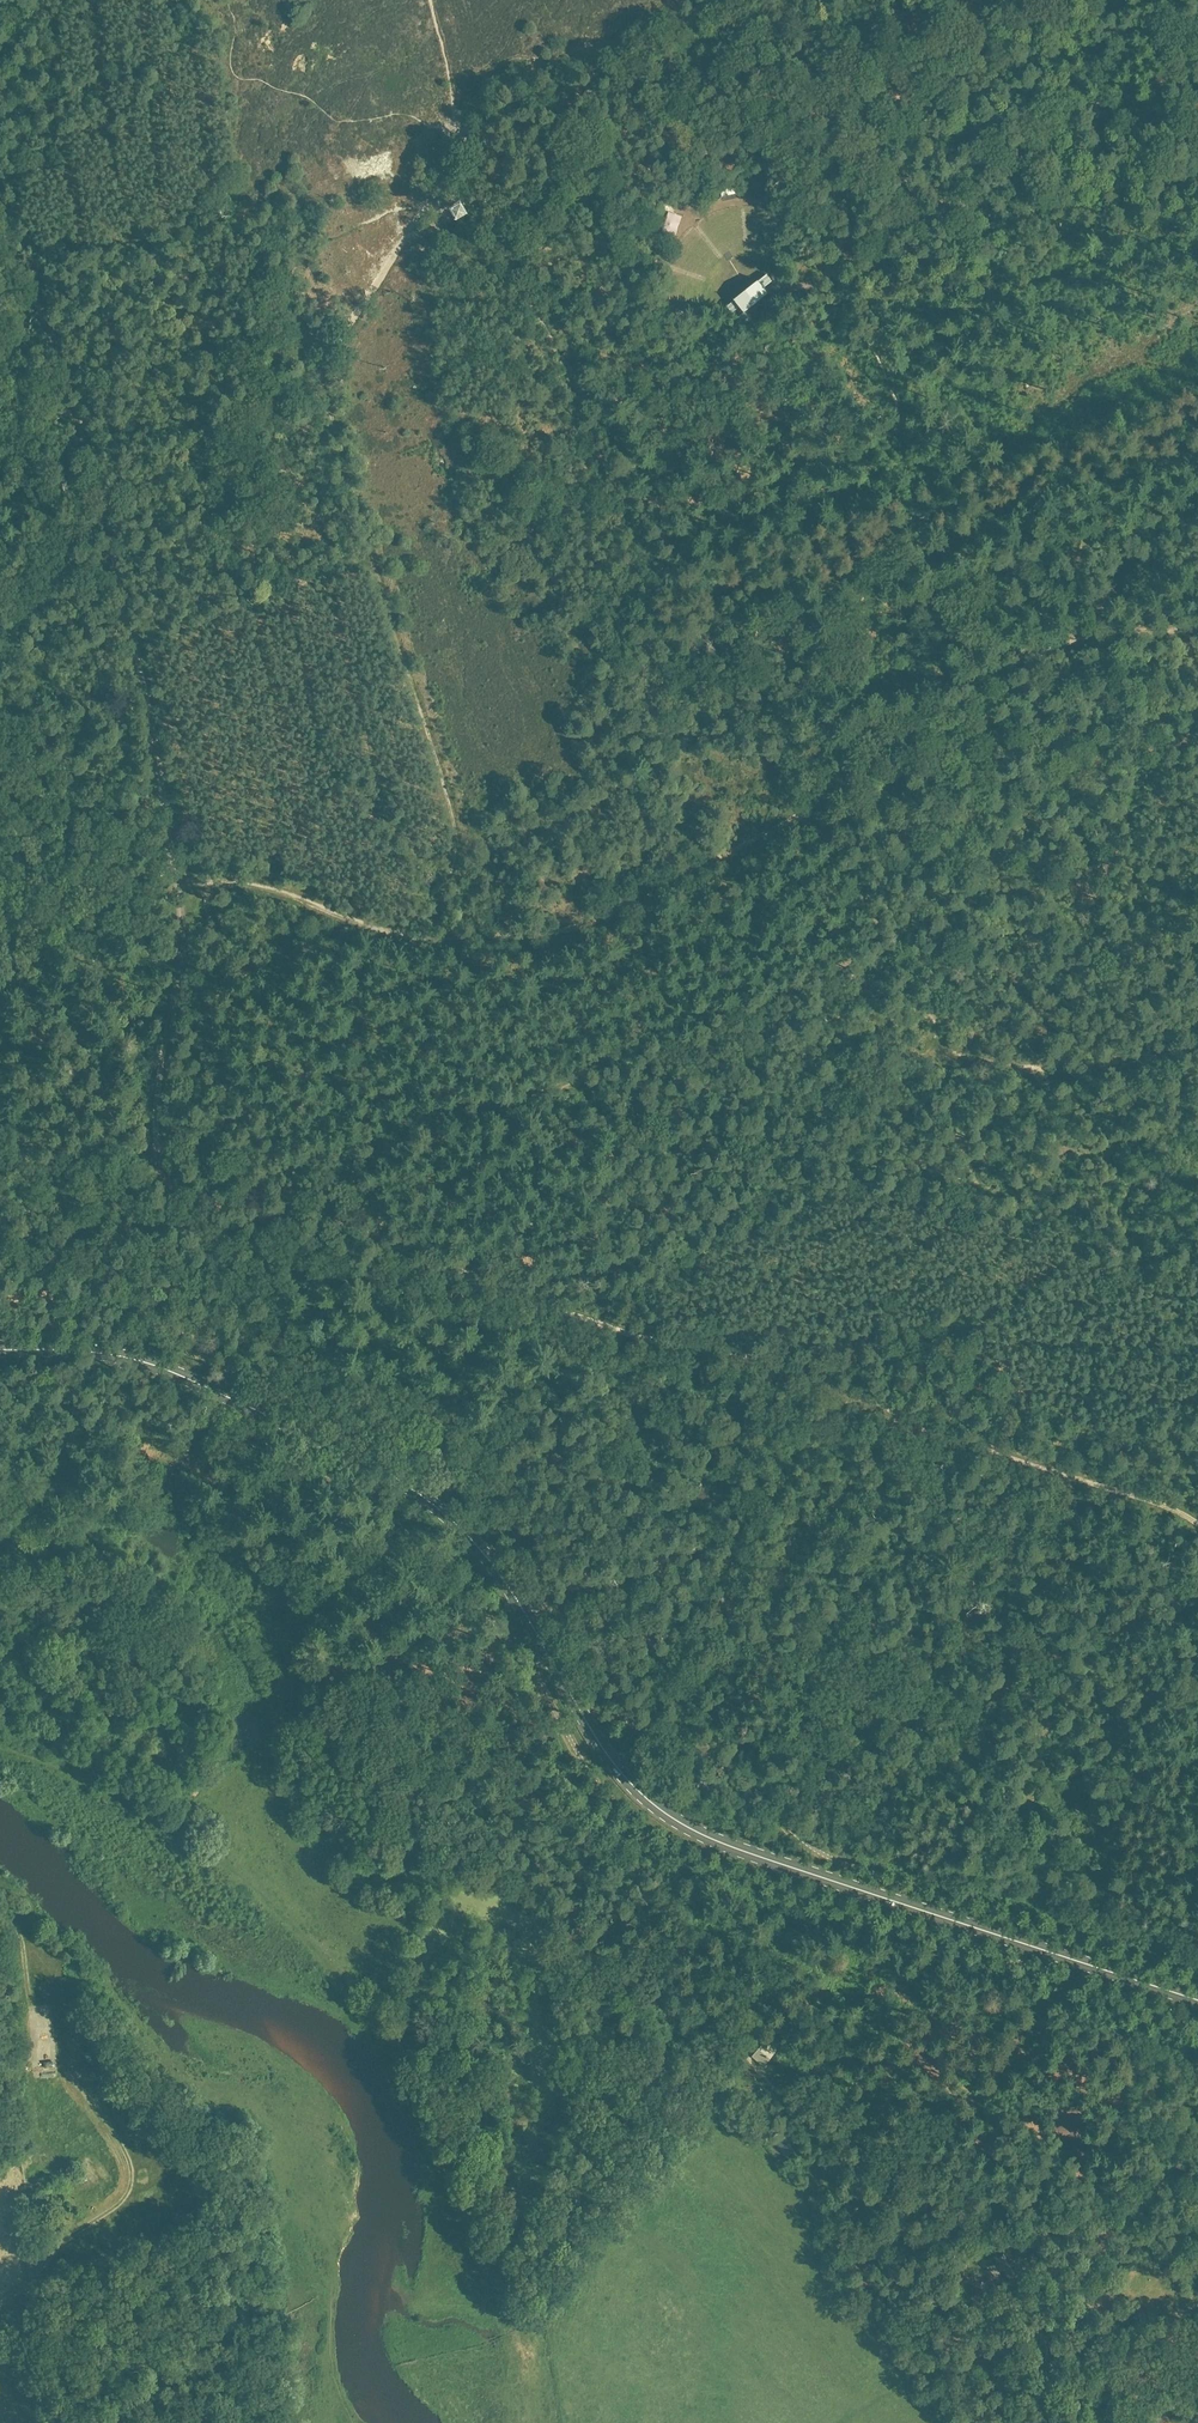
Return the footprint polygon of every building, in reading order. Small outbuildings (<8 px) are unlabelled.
[(459,199),(446,206),(453,219),(466,213),(459,199)] [(764,2066),(778,2050),(766,2041),(753,2056),(764,2066)]
